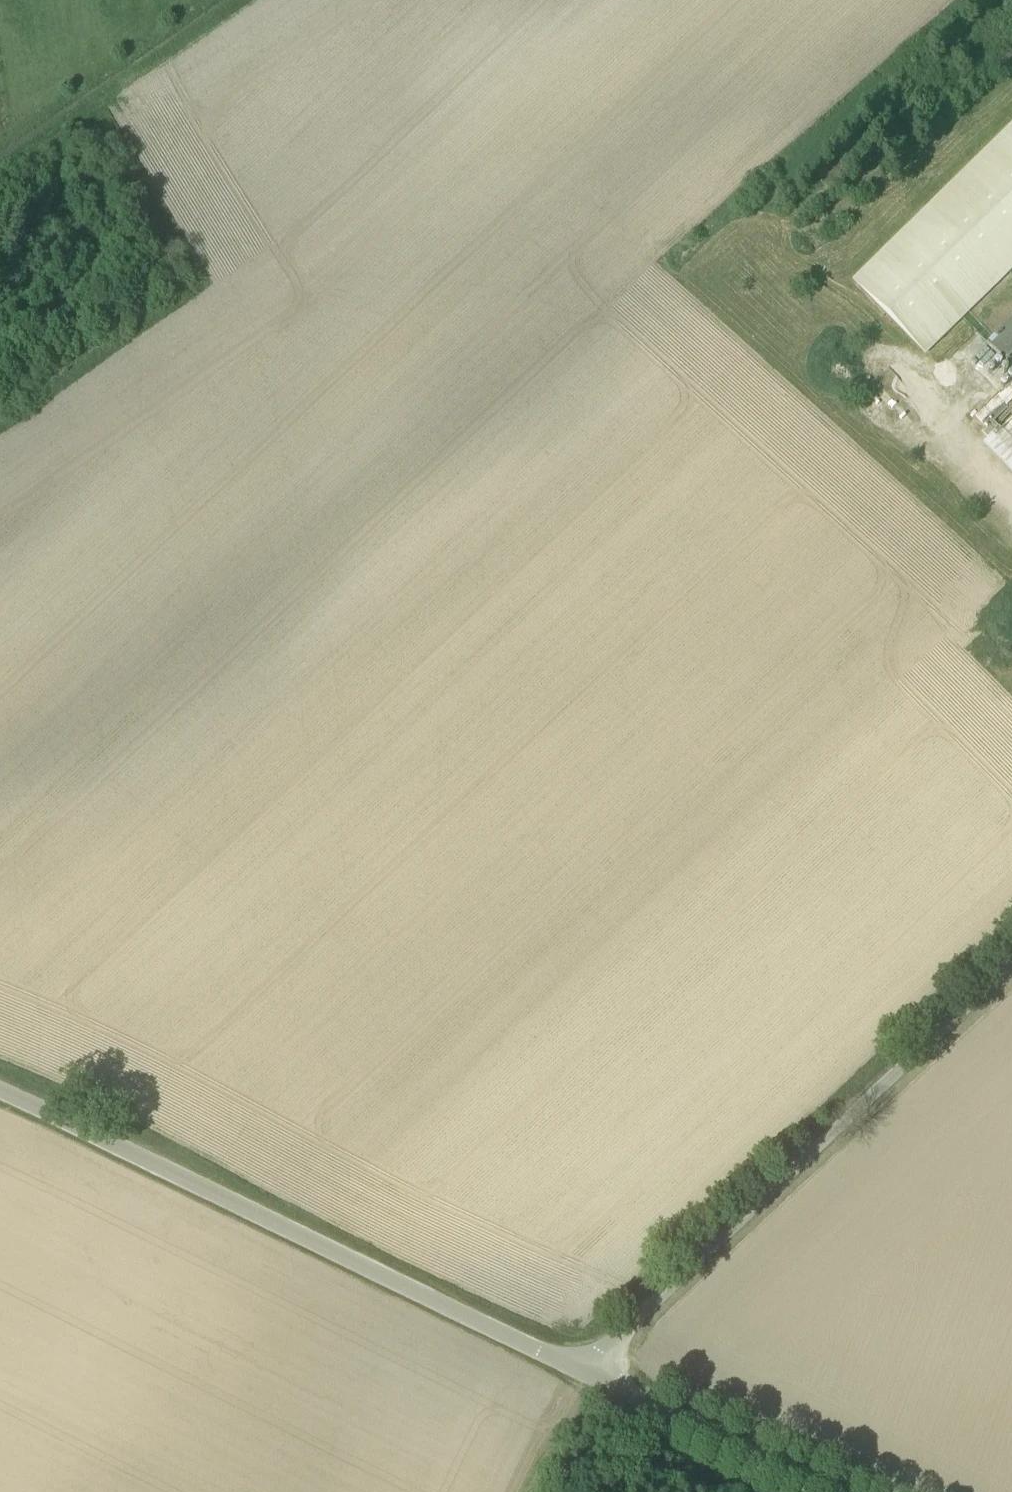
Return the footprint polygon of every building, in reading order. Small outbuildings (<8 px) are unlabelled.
[(853,279),(926,352),(1011,267),(1011,122),(853,279)] [(1004,278),(1011,286),(1011,270),(1004,278)] [(986,344),(1011,370),(1011,318),(986,344)]
